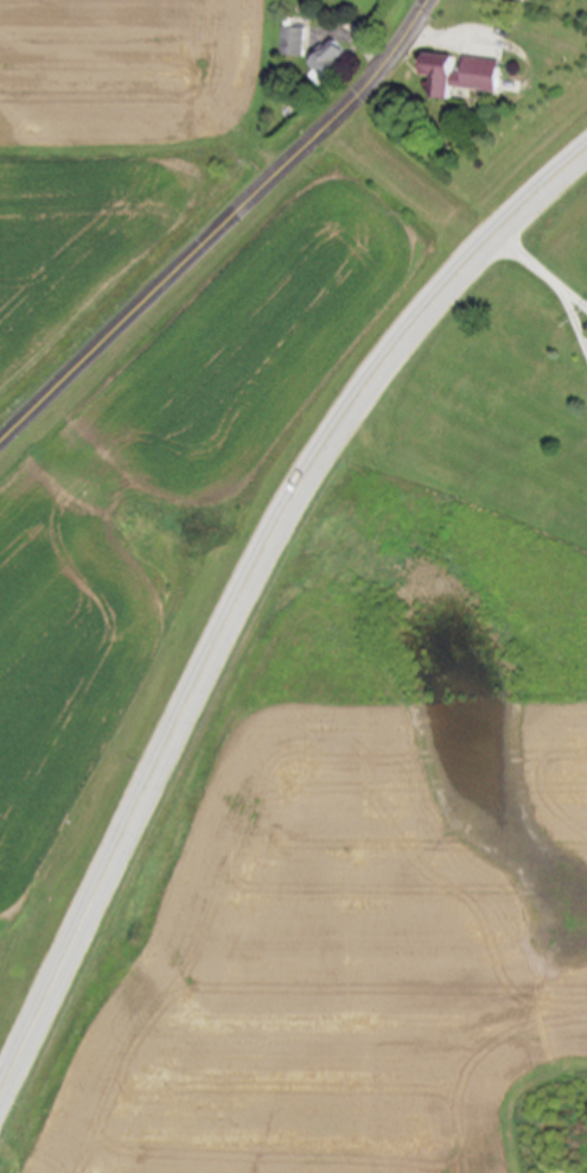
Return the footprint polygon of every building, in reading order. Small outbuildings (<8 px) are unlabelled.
[(310,58),(311,29),(285,28),(284,57),(310,58)] [(312,76),(321,86),(342,68),(338,64),(350,53),(338,39),(310,64),(317,72),(312,76)] [(497,93),(499,62),(461,59),(462,59),(421,55),(420,76),(432,77),(430,101),(449,103),(450,89),(497,93)]
